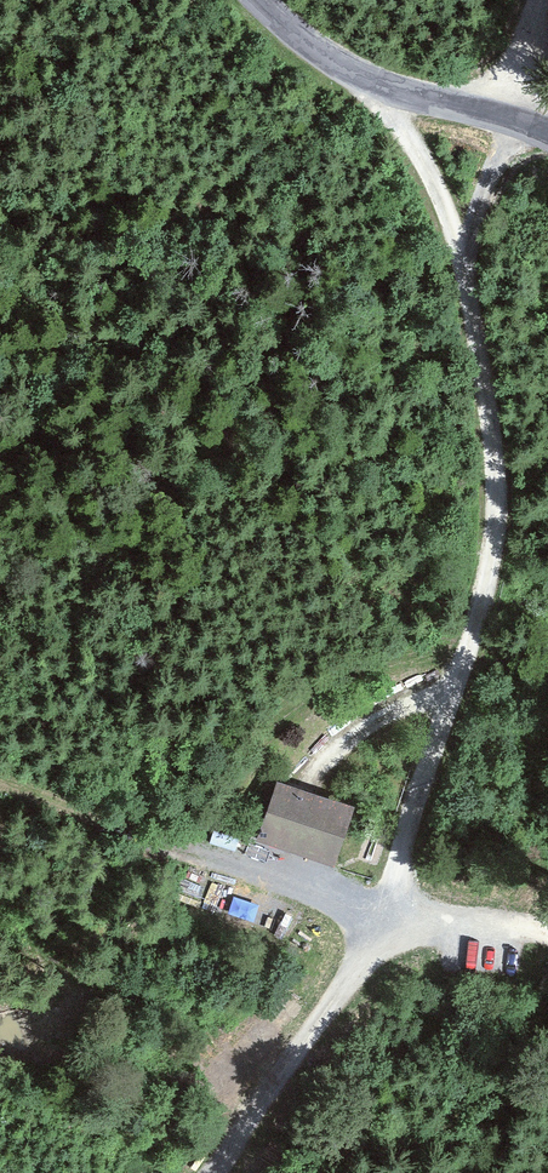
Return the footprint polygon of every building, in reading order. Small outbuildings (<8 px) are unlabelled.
[(277,777),(257,838),(336,864),(356,803),(277,777)]
